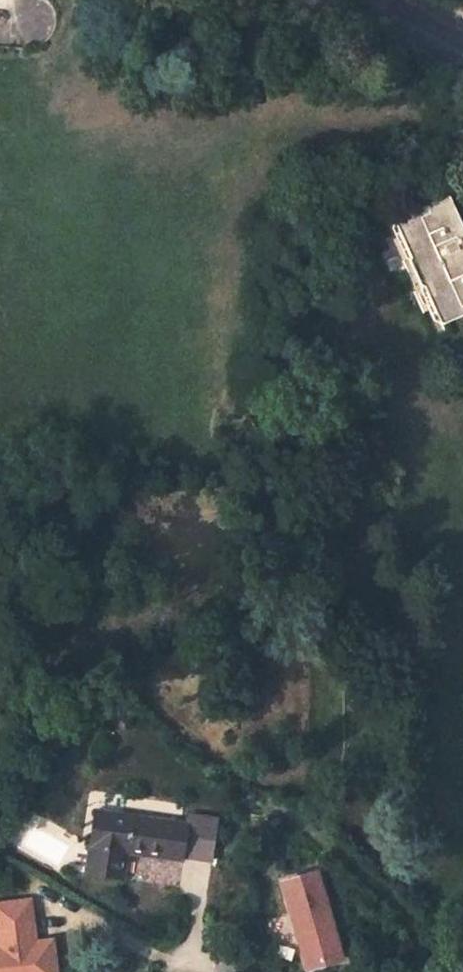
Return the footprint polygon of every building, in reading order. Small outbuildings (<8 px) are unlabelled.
[(448,194),(393,220),(410,257),(409,262),(419,286),(424,287),(441,325),(462,315),(462,227),(448,194)] [(97,809),(88,873),(126,879),(130,852),(185,860),(185,858),(213,862),(220,816),(190,812),(188,822),(97,809)] [(344,961),(319,871),(282,881),(306,971),(344,961)] [(53,942),(36,945),(30,901),(0,905),(0,971),(57,971),(53,942)]
